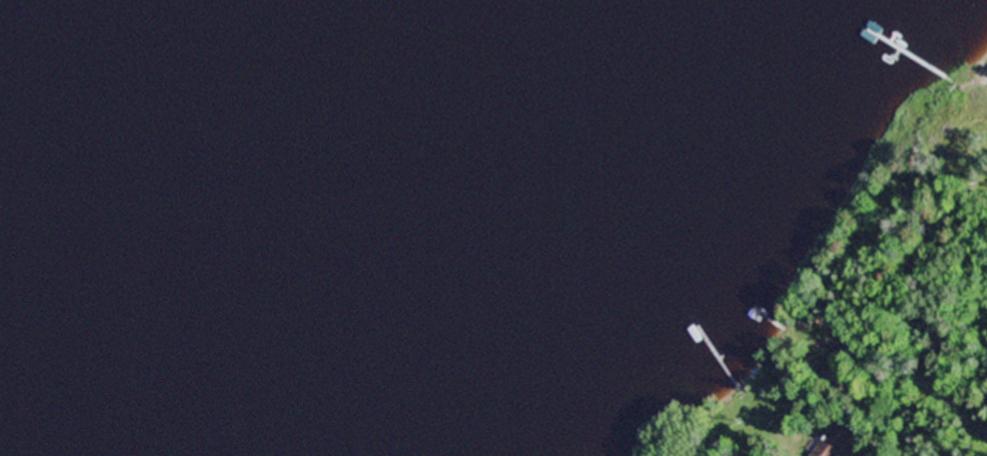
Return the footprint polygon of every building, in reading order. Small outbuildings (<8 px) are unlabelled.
[(656,257),(666,252),(659,238),(650,243),(656,257)] [(820,373),(834,387),(841,380),(828,366),(820,373)] [(857,434),(840,455),(812,455),(839,420),(857,434)]
